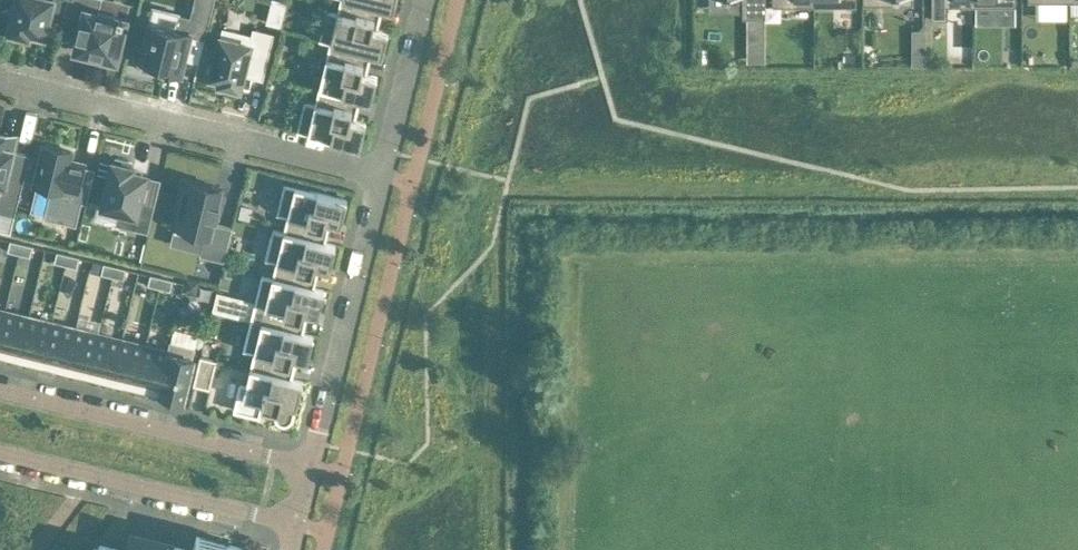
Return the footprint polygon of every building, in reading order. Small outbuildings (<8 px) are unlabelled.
[(12,11),(8,13),(5,23),(9,27),(7,32),(11,33),(12,38),(23,40),(26,37),(30,37),(31,31),(40,34),(39,35),(45,37),(49,20),(62,23),(64,14),(68,0),(15,0),(12,11)] [(64,14),(82,18),(77,40),(79,40),(76,49),(96,54),(95,59),(114,64),(125,20),(123,19),(123,16),(119,15),(118,18),(99,13),(102,0),(68,0),(64,14)] [(143,39),(141,48),(143,51),(141,59),(145,60),(143,70),(160,74),(161,70),(180,74),(190,36),(205,39),(215,0),(195,0),(191,17),(179,14),(175,29),(150,23),(147,37),(143,39)] [(280,24),(285,1),(278,0),(276,0),(274,9),(272,9),(269,22),(280,24)] [(331,42),(367,51),(382,55),(388,30),(373,27),(378,6),(355,0),(341,0),(338,12),(332,11),(332,12),(328,11),(325,22),(324,22),(320,39),(331,42)] [(378,6),(394,9),(396,0),(355,0),(378,6)] [(743,18),(748,18),(766,18),(766,0),(743,0),(743,18)] [(974,0),(932,0),(932,19),(948,20),(948,6),(974,6),(974,0)] [(766,18),(748,18),(748,49),(766,49),(766,18)] [(252,34),(223,27),(211,77),(220,80),(219,84),(240,89),(246,66),(265,70),(274,33),(253,28),(252,34)] [(362,72),(367,51),(331,42),(319,87),(356,96),(371,100),(377,76),(362,72)] [(926,51),(912,51),(912,67),(926,67),(926,51)] [(302,113),(297,130),(354,144),(360,146),(366,121),(351,118),(356,96),(319,87),(316,103),(310,102),(310,103),(305,102),(302,113)] [(0,133),(0,188),(1,189),(0,194),(0,212),(15,216),(30,155),(12,150),(16,137),(0,133)] [(44,144),(34,185),(51,189),(44,217),(77,225),(82,202),(87,203),(93,177),(82,175),(85,163),(71,160),(73,151),(44,144)] [(132,162),(116,158),(115,162),(113,161),(101,207),(137,216),(134,229),(148,232),(155,205),(141,202),(148,174),(133,170),(134,166),(131,166),(132,162)] [(232,227),(213,222),(215,216),(217,217),(220,205),(217,204),(222,188),(184,178),(172,226),(205,234),(200,255),(224,261),(232,227)] [(284,231),(321,240),(326,219),(341,223),(347,199),(285,183),(280,201),(281,201),(278,212),(282,213),(282,214),(288,215),(284,231)] [(242,205),(239,217),(250,220),(253,208),(242,205)] [(273,277),(310,286),(315,265),(330,268),(336,244),(321,240),(284,231),(273,229),(269,246),(270,246),(267,258),(271,259),(271,260),(277,261),(273,277)] [(7,251),(18,253),(21,242),(9,240),(7,251)] [(32,245),(21,242),(18,253),(29,256),(32,245)] [(54,262),(65,265),(67,254),(56,251),(54,262)] [(78,257),(67,254),(65,265),(76,267),(78,257)] [(111,276),(114,265),(103,263),(100,273),(111,276)] [(114,265),(111,276),(122,279),(125,268),(114,265)] [(147,285),(158,287),(161,277),(149,274),(147,285)] [(325,289),(310,286),(273,277),(262,274),(251,319),(299,331),(304,310),(319,314),(325,289)] [(172,279),(161,277),(158,287),(169,290),(172,279)] [(187,278),(185,289),(193,291),(196,289),(198,281),(187,278)] [(28,317),(5,311),(0,331),(0,354),(7,356),(8,354),(18,357),(17,359),(18,359),(28,317)] [(42,364),(52,323),(28,317),(18,359),(19,359),(20,357),(30,360),(29,361),(42,364)] [(251,367),(288,377),(293,355),(308,359),(314,335),(299,331),(251,319),(247,337),(248,337),(245,349),(249,350),(255,352),(251,367)] [(64,370),(65,370),(75,329),(52,323),(42,364),(54,368),(55,366),(64,368),(64,370)] [(75,329),(65,370),(66,370),(66,369),(76,371),(76,373),(89,376),(99,334),(75,329)] [(111,381),(112,382),(122,340),(99,334),(89,376),(101,379),(101,377),(111,380),(111,381)] [(136,388),(146,346),(122,340),(112,382),(113,382),(113,380),(123,382),(123,384),(136,388)] [(148,389),(160,391),(172,341),(170,341),(168,351),(146,346),(136,388),(147,390),(148,389)] [(172,341),(160,391),(161,392),(160,394),(183,399),(184,396),(196,347),(172,341)] [(201,356),(194,384),(210,388),(217,360),(201,356)] [(276,409),(276,412),(275,414),(275,415),(275,416),(275,417),(276,419),(277,420),(278,422),(280,423),(283,424),(285,424),(286,424),(287,424),(289,423),(290,422),(291,422),(292,421),(293,419),(294,417),(303,380),(288,377),(251,367),(247,384),(241,383),(239,394),(238,394),(238,396),(235,410),(240,411),(240,412),(259,416),(260,417),(263,405),(276,409)] [(197,536),(193,549),(255,549),(197,536)] [(186,549),(174,546),(174,547),(168,545),(167,547),(131,538),(129,549),(186,549)]
